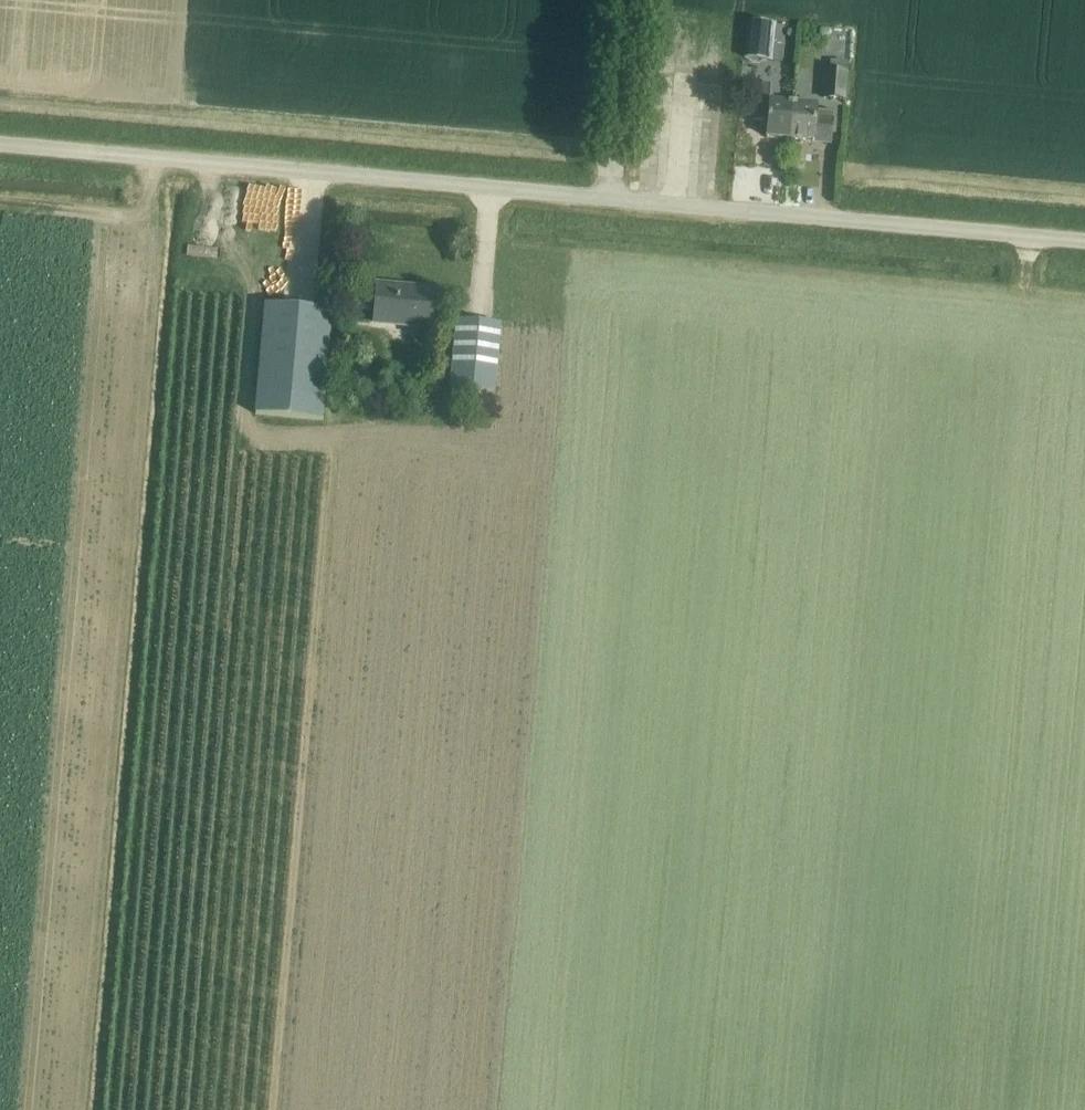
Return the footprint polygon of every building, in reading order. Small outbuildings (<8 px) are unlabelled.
[(747,23),(745,50),(767,52),(770,25),(747,23)] [(830,65),(829,72),(847,74),(847,66),(830,65)] [(825,99),(846,101),(848,74),(847,74),(829,72),(827,72),(825,99)] [(770,139),(789,140),(792,103),(775,102),(776,86),(757,85),(754,120),(771,122),(770,139)] [(792,103),(789,140),(832,144),(834,115),(817,113),(818,105),(792,103)] [(380,287),(378,316),(377,323),(437,328),(439,292),(380,287)] [(256,416),(323,422),(333,311),(266,305),(256,416)] [(496,393),(501,326),(458,323),(453,389),(496,393)]
